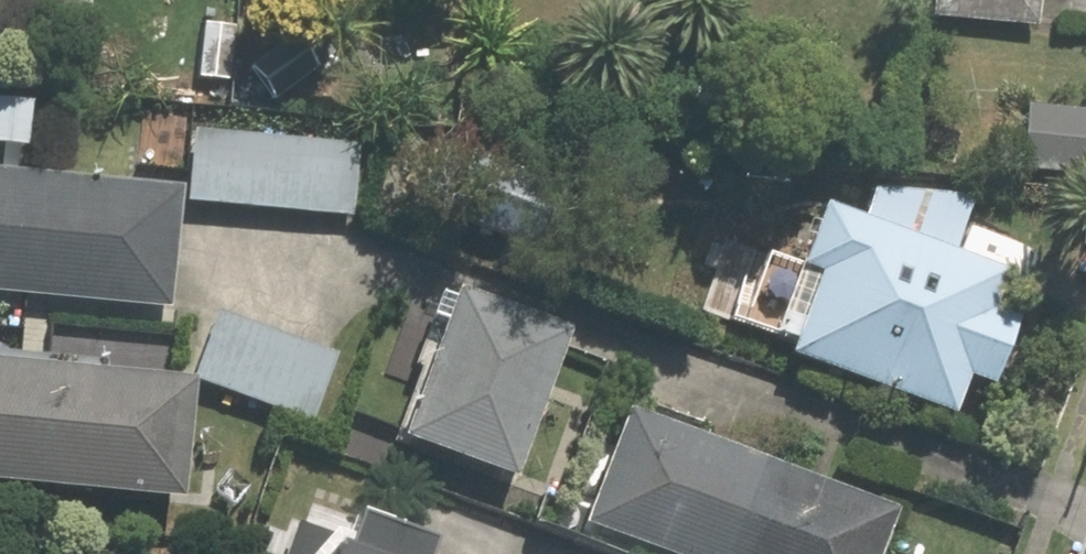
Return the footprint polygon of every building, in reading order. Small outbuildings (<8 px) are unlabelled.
[(934,16),(1040,26),(1042,0),(935,0),(934,16)] [(0,102),(0,146),(29,148),(33,104),(0,102)] [(1032,109),(1027,169),(1085,175),(1085,115),(1032,109)] [(363,143),(197,130),(191,202),(357,214),(363,143)] [(567,187),(472,154),(453,209),(547,244),(567,187)] [(175,305),(183,190),(0,176),(0,292),(175,305)] [(948,251),(968,194),(872,186),(859,220),(828,208),(806,270),(797,266),(773,333),(795,341),(791,356),(954,414),(968,377),(991,385),(1015,317),(991,309),(1005,272),(948,251)] [(571,335),(457,294),(454,302),(443,299),(435,323),(446,327),(405,440),(519,481),(571,335)] [(340,356),(220,314),(197,384),(317,425),(340,356)] [(176,498),(188,381),(0,362),(0,481),(176,498)] [(590,530),(658,553),(886,553),(901,513),(630,416),(590,530)] [(373,535),(304,510),(288,553),(414,553),(415,550),(373,535)]
